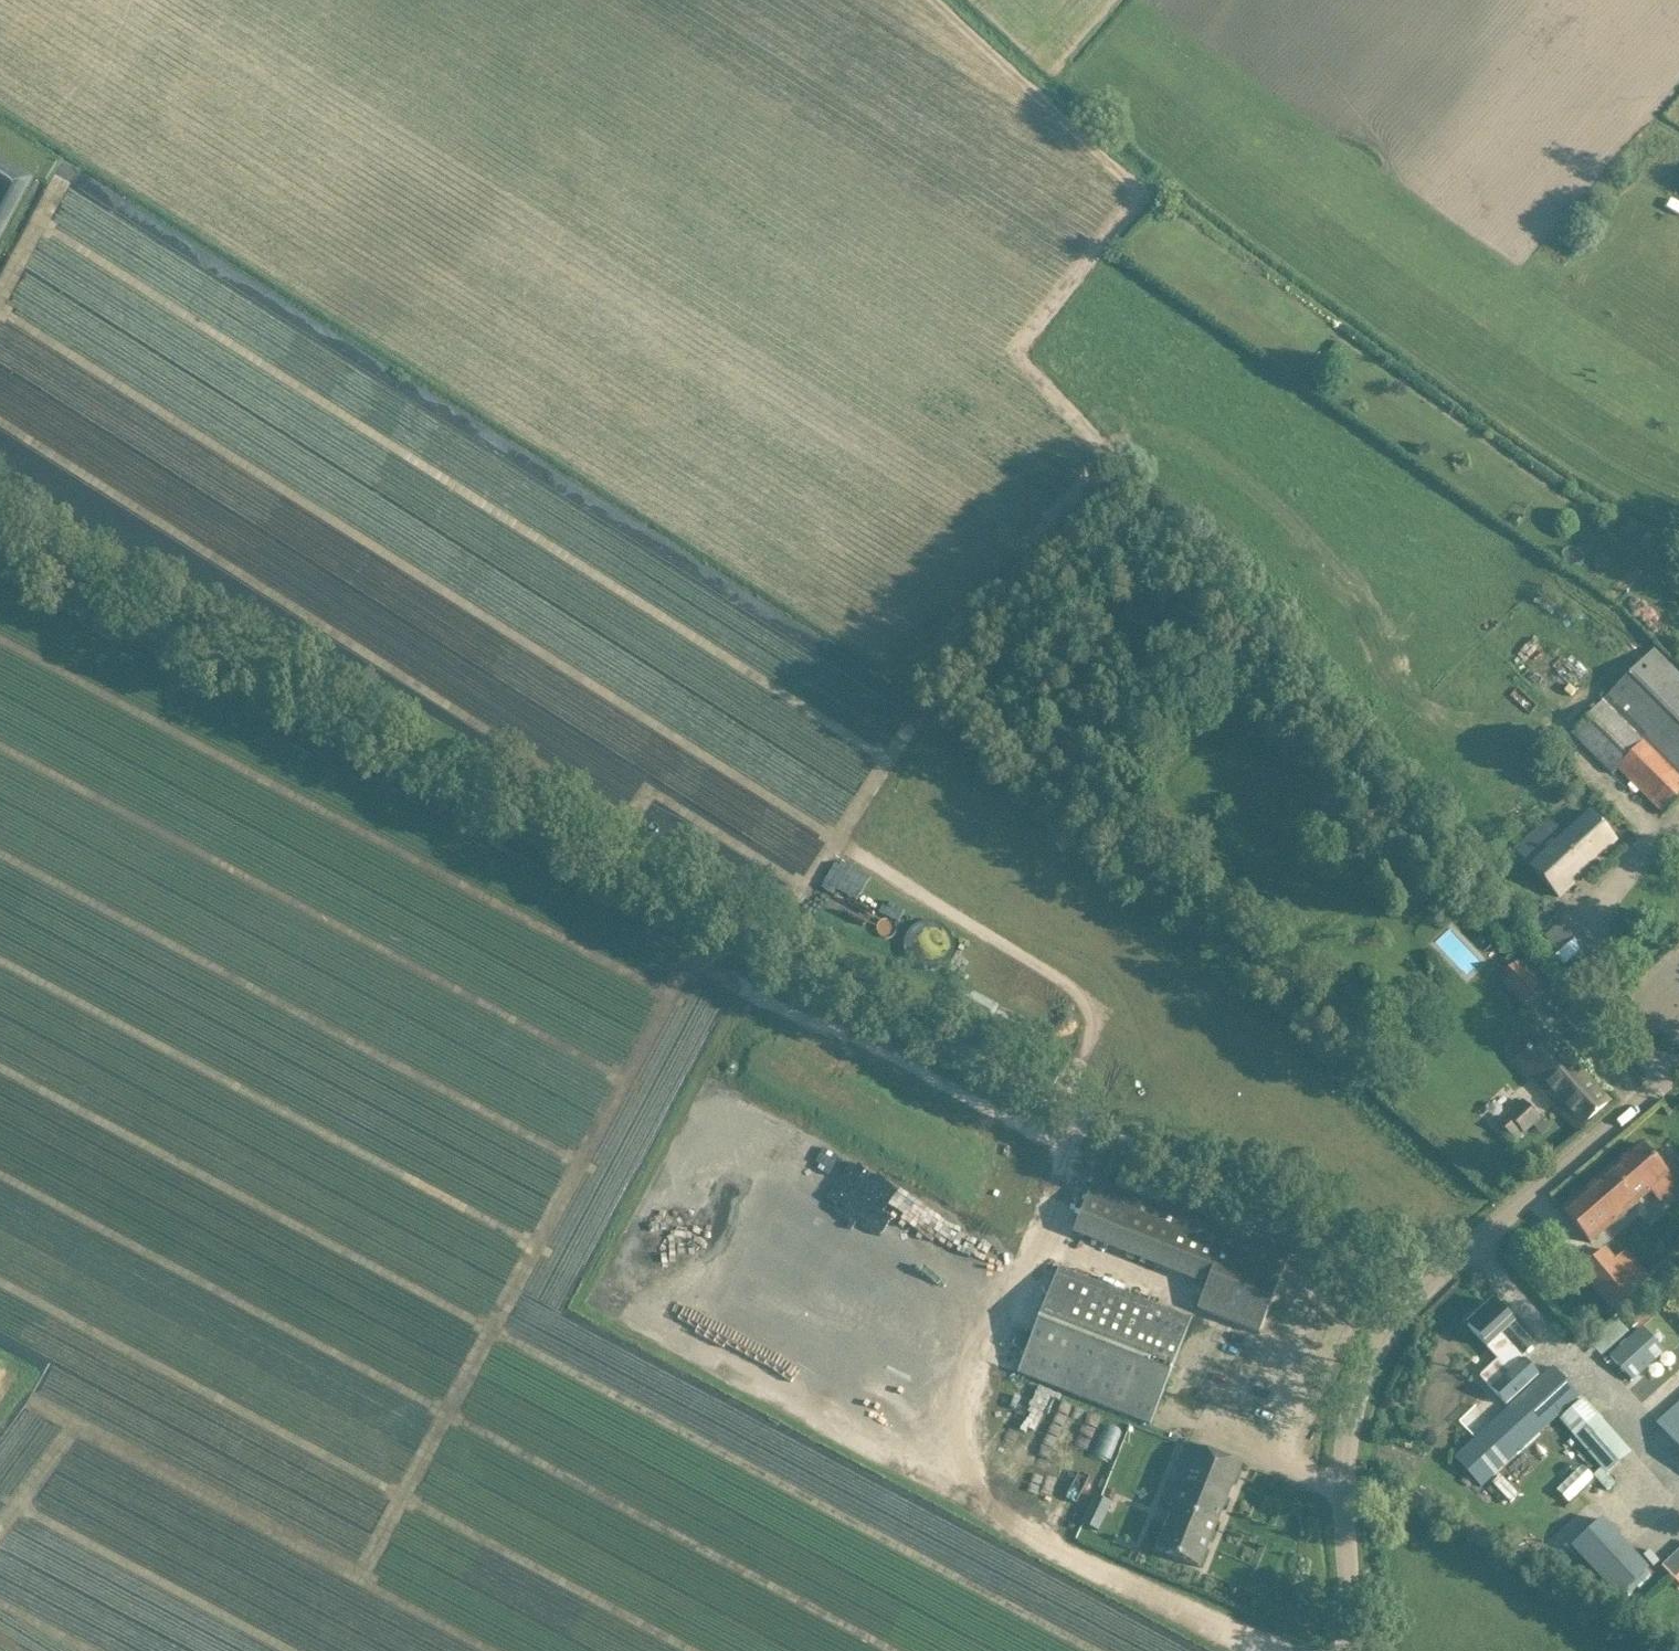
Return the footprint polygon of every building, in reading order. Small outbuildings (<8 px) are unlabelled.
[(1648,552),(1663,560),(1670,547),(1656,539),(1648,552)] [(1605,757),(1665,815),(1678,800),(1678,673),(1654,649),(1615,688),(1571,733),(1600,762),(1605,757)] [(1614,844),(1599,828),(1586,814),(1561,836),(1548,822),(1517,851),(1544,881),(1559,897),(1587,872),(1585,870),(1614,844)] [(1551,941),(1566,959),(1583,945),(1569,927),(1551,941)] [(1506,961),(1506,965),(1510,970),(1515,964),(1510,958),(1506,961)] [(1521,1006),(1540,991),(1515,964),(1510,970),(1498,980),(1521,1006)] [(1609,1103),(1595,1086),(1548,1033),(1518,1059),(1579,1130),(1609,1103)] [(1525,1103),(1501,1122),(1515,1138),(1532,1125),(1539,1119),(1525,1103)] [(1539,1119),(1532,1125),(1541,1135),(1548,1129),(1539,1119)] [(1651,1192),(1661,1202),(1677,1187),(1641,1144),(1563,1211),(1591,1244),(1651,1192)] [(1197,1309),(1239,1326),(1259,1334),(1290,1256),(1269,1248),(1094,1179),(1075,1227),(1209,1280),(1197,1309)] [(1603,1246),(1579,1268),(1613,1305),(1635,1284),(1603,1246)] [(1018,1373),(1130,1417),(1150,1425),(1191,1319),(1059,1268),(1018,1373)] [(1509,1408),(1541,1378),(1519,1354),(1532,1343),(1493,1302),(1468,1326),(1499,1359),(1480,1377),(1509,1408)] [(1641,1327),(1610,1356),(1632,1381),(1664,1352),(1641,1327)] [(1509,1408),(1493,1423),(1476,1405),(1458,1422),(1475,1439),(1454,1459),(1481,1487),(1579,1396),(1553,1367),(1541,1378),(1509,1408)] [(1631,1452),(1584,1398),(1561,1419),(1608,1473),(1631,1452)] [(1657,1421),(1678,1445),(1678,1401),(1657,1421)] [(1156,1550),(1179,1560),(1199,1568),(1240,1466),(1190,1446),(1167,1503),(1174,1506),(1156,1550)] [(1601,1469),(1594,1476),(1607,1491),(1615,1484),(1601,1469)] [(1096,1496),(1083,1524),(1098,1531),(1111,1503),(1096,1496)] [(1572,1547),(1619,1598),(1649,1570),(1602,1519),(1572,1547)] [(1662,1567),(1674,1579),(1678,1585),(1678,1551),(1662,1567)]
